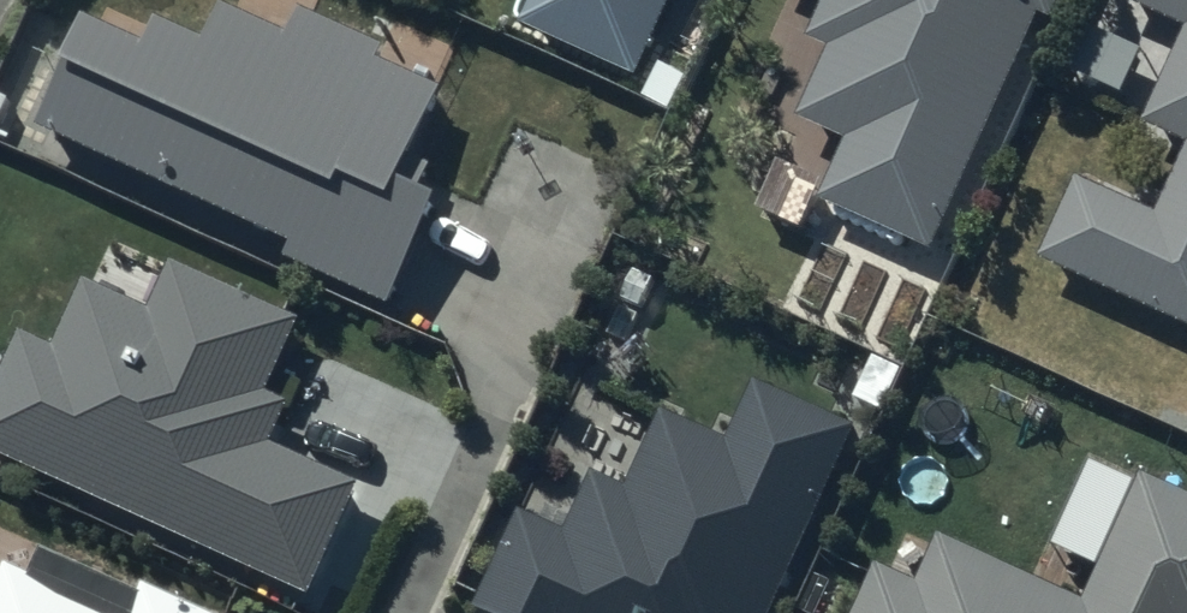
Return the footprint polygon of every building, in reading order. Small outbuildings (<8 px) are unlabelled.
[(94,31),(45,144),(302,256),(293,276),(396,321),(445,207),(409,191),(463,67),(398,38),(389,56),(321,27),(330,7),(315,0),(253,0),(243,23),(234,19),(217,60),(166,38),(163,44),(114,23),(108,37),(94,31)] [(531,32),(642,84),(681,0),(546,0),(531,32)] [(835,5),(816,48),(842,59),(812,127),(857,148),(828,212),(940,261),(1045,26),(1058,32),(1072,0),(823,0),(835,5)] [(1127,3),(1186,29),(1186,0),(1129,0),(1127,3)] [(1153,129),(1186,144),(1186,53),(1153,129)] [(1046,263),(1186,326),(1186,172),(1166,219),(1082,182),(1046,263)] [(28,341),(0,400),(0,464),(316,611),(370,495),(280,454),(298,416),(272,405),(306,331),(177,270),(155,317),(93,289),(62,357),(28,341)] [(760,392),(734,448),(667,417),(630,498),(598,484),(572,540),(528,519),(485,612),(783,612),(863,439),(760,392)] [(870,612),(1186,612),(1186,494),(1152,478),(1091,606),(952,540),(929,590),(890,571),(870,612)] [(154,595),(151,602),(56,560),(44,586),(16,574),(2,606),(0,605),(0,612),(195,612),(154,595)]
